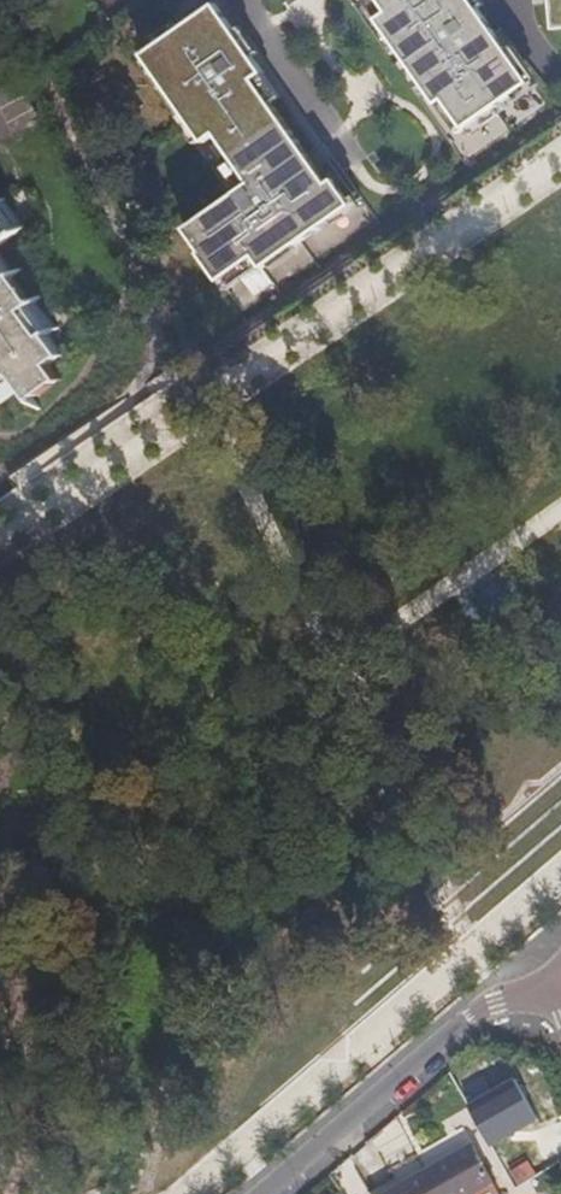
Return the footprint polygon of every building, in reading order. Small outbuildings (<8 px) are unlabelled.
[(134,52),(178,113),(171,117),(189,142),(196,138),(197,140),(209,131),(246,182),(180,229),(196,251),(193,253),(221,292),(261,264),(266,271),(296,250),(292,244),(348,204),(331,180),(324,182),(269,106),(280,97),(251,56),(260,50),(238,20),(230,26),(212,0),(207,0),(134,52)] [(384,8),(375,16),(435,102),(442,99),(463,127),(527,80),(471,0),(378,0),(384,8)] [(547,4),(549,30),(560,29),(560,0),(546,0),(547,4)] [(0,108),(0,124),(11,137),(35,118),(16,95),(0,108)] [(6,238),(11,234),(0,219),(0,242),(6,238)] [(16,376),(24,388),(31,397),(59,376),(49,362),(62,353),(47,333),(27,305),(32,302),(13,275),(0,256),(0,387),(16,376)] [(514,1080),(468,1107),(491,1147),(537,1120),(514,1080)] [(383,1193),(468,1193),(469,1193),(493,1180),(473,1143),(383,1193)] [(469,1193),(470,1193),(501,1193),(493,1180),(469,1193)]
